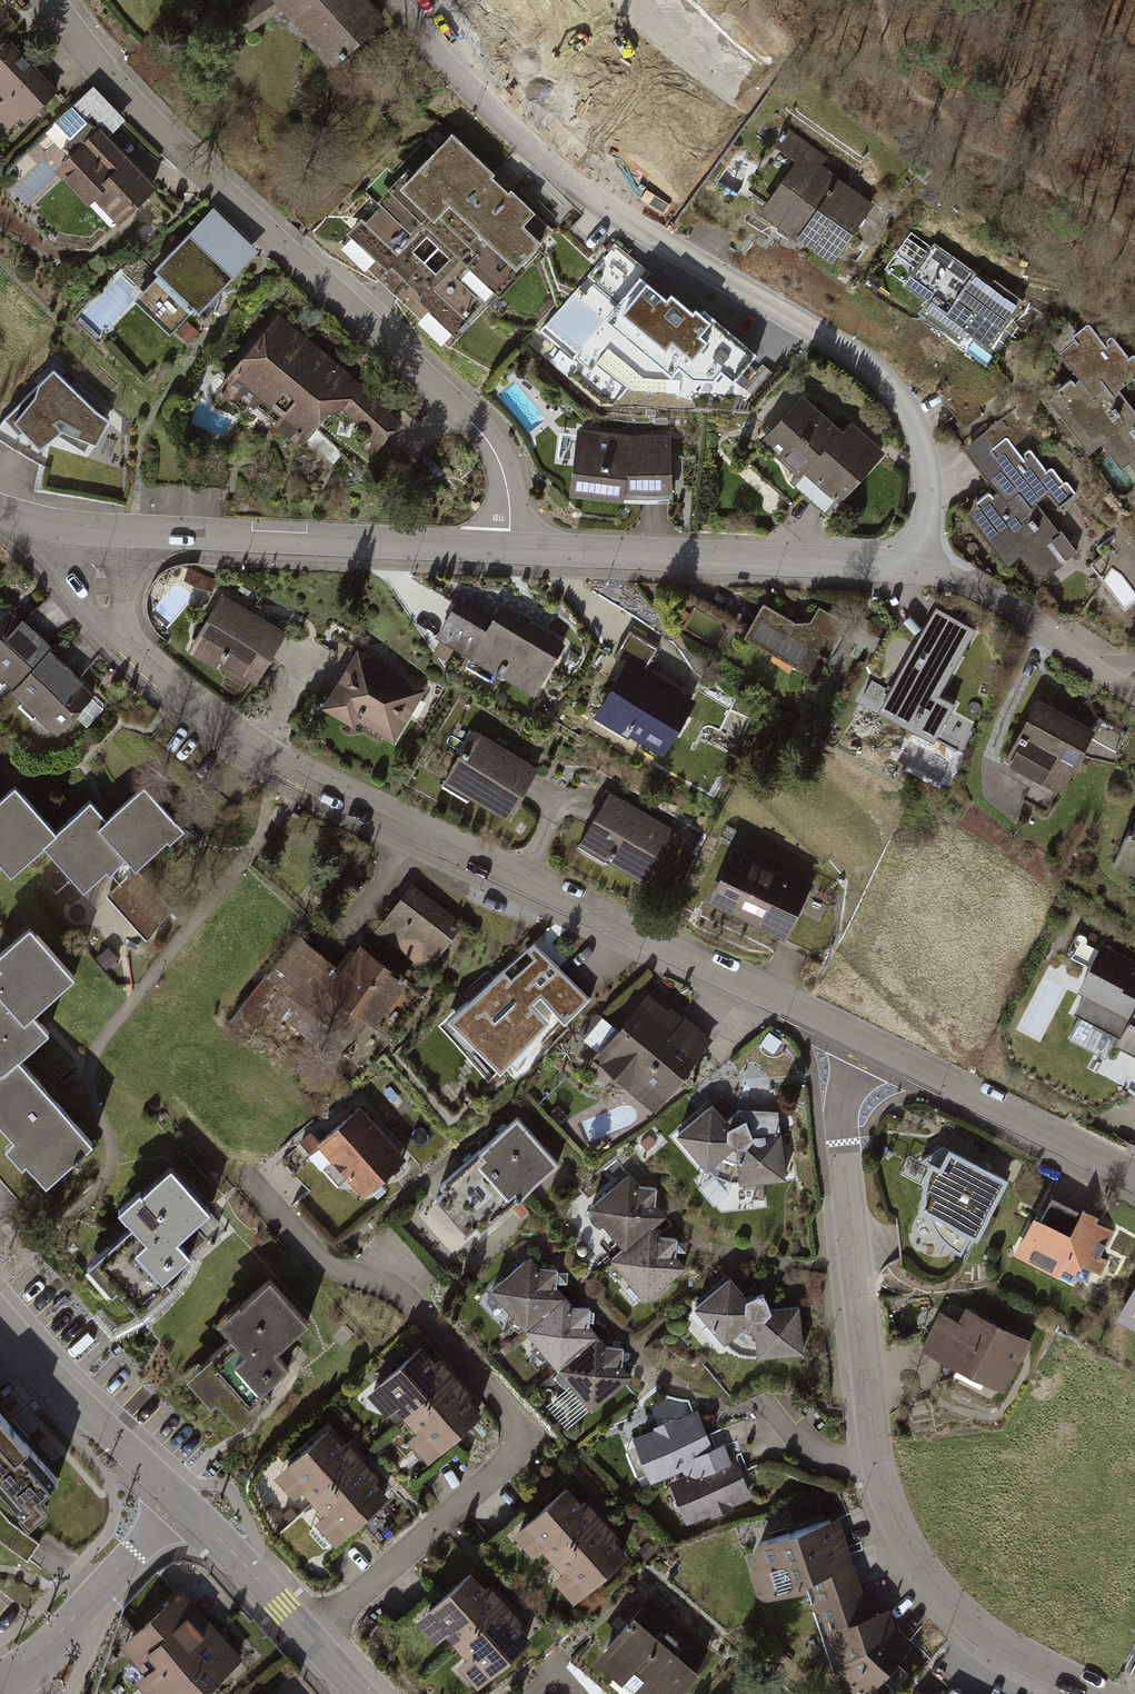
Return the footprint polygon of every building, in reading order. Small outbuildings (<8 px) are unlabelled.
[(327,62),(379,16),(364,0),(271,0),(327,62)] [(13,45),(0,57),(0,131),(4,127),(8,132),(21,120),(25,124),(58,94),(13,45)] [(60,141),(69,149),(96,124),(102,130),(107,135),(123,119),(91,85),(54,119),(68,134),(60,141)] [(127,157),(107,135),(102,130),(96,124),(69,149),(52,165),(82,198),(89,191),(115,218),(153,183),(127,157)] [(787,128),(775,145),(796,161),(761,211),(830,260),(873,201),(819,163),(825,155),(787,128)] [(559,233),(456,140),(417,182),(411,176),(370,221),(363,215),(335,246),(451,352),(559,233)] [(213,208),(188,231),(222,266),(231,274),(256,250),(213,208)] [(222,266),(188,231),(153,267),(158,271),(135,296),(168,328),(193,302),(198,306),(231,274),(222,266)] [(988,285),(932,244),(904,284),(926,299),(916,313),(956,341),(964,329),(987,344),(1020,298),(993,279),(988,285)] [(666,299),(640,277),(601,323),(671,382),(679,373),(692,383),(717,384),(723,377),(733,386),(758,356),(704,311),(702,314),(696,309),(693,312),(670,294),(666,299)] [(402,423),(279,312),(212,387),(243,415),(253,402),(272,418),(270,421),(293,439),(305,436),(327,410),(336,410),(340,406),(382,444),(402,423)] [(1071,322),(1048,338),(1078,382),(1052,401),(1085,449),(1101,438),(1119,465),(1134,453),(1134,410),(1126,397),(1134,391),(1134,355),(1108,315),(1080,334),(1071,322)] [(55,357),(10,415),(0,433),(0,441),(48,464),(45,490),(127,508),(126,437),(111,428),(121,413),(55,357)] [(842,430),(802,392),(759,438),(799,475),(803,470),(835,500),(880,452),(849,423),(842,430)] [(632,434),(576,427),(567,491),(623,499),(674,497),(670,433),(632,434)] [(985,439),(965,450),(999,496),(964,518),(1002,569),(1019,560),(1034,585),(1061,569),(1045,547),(1059,537),(1035,505),(1051,495),(1062,511),(1075,505),(1026,438),(996,455),(985,439)] [(259,615),(223,594),(189,651),(219,669),(224,661),(257,681),(287,632),(259,615)] [(485,628),(450,607),(434,635),(534,694),(564,644),(498,605),(485,628)] [(13,685),(49,648),(53,645),(22,615),(20,617),(9,607),(0,617),(0,679),(3,682),(6,678),(13,685)] [(978,632),(935,607),(878,705),(963,754),(984,717),(943,693),(978,632)] [(762,614),(752,634),(812,676),(845,621),(824,608),(814,622),(797,623),(783,614),(777,624),(762,614)] [(95,690),(49,648),(13,685),(10,688),(59,731),(74,716),(87,727),(107,705),(92,694),(95,690)] [(426,695),(358,653),(323,708),(357,729),(362,721),(396,742),(426,695)] [(700,705),(635,666),(605,715),(670,754),(700,705)] [(1093,731),(1035,698),(995,769),(1025,786),(1018,798),(1046,814),(1093,731)] [(544,766),(479,730),(452,781),(519,817),(544,766)] [(10,880),(46,849),(83,891),(107,870),(120,884),(137,869),(168,841),(170,844),(185,831),(145,785),(110,816),(107,819),(91,801),(56,832),(15,786),(0,800),(0,869),(10,880)] [(676,830),(610,793),(582,842),(648,879),(676,830)] [(1129,832),(1124,830),(1108,865),(1134,878),(1134,877),(1134,819),(1129,832)] [(836,899),(737,852),(714,900),(793,938),(805,913),(825,923),(836,899)] [(462,923),(409,883),(373,931),(427,971),(462,923)] [(30,924),(0,949),(0,962),(2,964),(0,965),(0,1121),(13,1136),(8,1141),(22,1157),(26,1153),(48,1177),(92,1139),(52,1094),(21,1057),(52,1031),(33,1009),(47,997),(74,974),(30,924)] [(324,988),(340,968),(304,938),(234,1018),(249,1031),(271,1005),(309,1038),(341,1002),(324,988)] [(407,981),(360,944),(340,968),(324,988),(341,1002),(371,1026),(407,981)] [(590,998),(532,944),(438,1030),(487,1082),(508,1061),(515,1071),(563,1022),(566,1025),(590,998)] [(1100,946),(1076,989),(1083,993),(1073,1011),(1116,1034),(1112,1043),(1134,1055),(1134,975),(1127,970),(1131,962),(1100,946)] [(665,1009),(647,994),(617,1030),(602,1017),(583,1040),(598,1053),(594,1058),(652,1107),(710,1039),(685,1017),(683,1019),(668,1006),(665,1009)] [(731,1125),(711,1104),(674,1133),(705,1170),(707,1169),(714,1174),(730,1181),(739,1181),(739,1183),(786,1177),(781,1132),(753,1133),(746,1119),(731,1125)] [(408,1160),(361,1106),(316,1144),(363,1199),(408,1160)] [(555,1162),(516,1119),(441,1185),(446,1191),(436,1200),(464,1232),(476,1221),(481,1227),(555,1162)] [(1009,1180),(943,1147),(923,1162),(931,1164),(925,1181),(925,1195),(919,1206),(929,1212),(935,1224),(947,1242),(960,1253),(970,1234),(978,1239),(1009,1180)] [(213,1213),(177,1169),(131,1208),(147,1227),(100,1266),(143,1317),(174,1291),(163,1278),(192,1253),(181,1239),(213,1213)] [(629,1172),(586,1207),(622,1249),(609,1258),(646,1302),(688,1268),(676,1254),(678,1238),(660,1236),(654,1228),(666,1217),(655,1204),(655,1187),(640,1186),(629,1172)] [(1041,1216),(1035,1213),(1013,1254),(1058,1278),(1061,1273),(1072,1279),(1076,1273),(1083,1277),(1089,1266),(1101,1272),(1108,1258),(1101,1254),(1113,1231),(1097,1223),(1100,1218),(1084,1209),(1083,1212),(1052,1196),(1041,1216)] [(548,1277),(531,1257),(491,1291),(594,1410),(634,1376),(615,1354),(582,1316),(548,1277)] [(750,1300),(728,1276),(691,1306),(724,1343),(726,1341),(731,1347),(739,1352),(749,1354),(756,1354),(757,1357),(803,1351),(799,1306),(770,1308),(764,1294),(750,1300)] [(304,1331),(268,1285),(214,1328),(230,1349),(189,1381),(233,1435),(269,1406),(258,1393),(282,1374),(269,1359),(304,1331)] [(1119,1316),(1134,1324),(1134,1287),(1119,1316)] [(965,1305),(957,1320),(942,1312),(922,1348),(1001,1390),(1029,1338),(965,1305)] [(480,1417),(418,1349),(367,1395),(428,1463),(480,1417)] [(653,1428),(632,1437),(651,1483),(671,1474),(673,1478),(669,1479),(687,1523),(710,1514),(711,1516),(735,1507),(734,1504),(752,1496),(737,1458),(731,1461),(724,1445),(713,1449),(697,1411),(675,1420),(674,1416),(652,1425),(653,1428)] [(28,1524),(46,1509),(36,1498),(57,1479),(12,1429),(0,1415),(0,1492),(28,1524)] [(383,1502),(324,1430),(273,1472),(332,1544),(383,1502)] [(580,1503),(565,1487),(511,1534),(531,1556),(540,1548),(562,1572),(553,1580),(572,1602),(626,1555),(612,1539),(617,1535),(585,1499),(580,1503)] [(753,1553),(756,1561),(749,1575),(756,1596),(764,1599),(805,1585),(836,1674),(841,1672),(862,1693),(864,1693),(912,1647),(895,1630),(885,1605),(877,1608),(873,1610),(851,1548),(840,1514),(756,1541),(753,1553)] [(484,1587),(471,1573),(416,1622),(434,1642),(444,1633),(465,1656),(456,1664),(476,1688),(531,1639),(518,1624),(521,1621),(488,1583),(484,1587)] [(179,1594),(129,1638),(154,1667),(141,1679),(154,1693),(197,1693),(236,1659),(179,1594)] [(649,1599),(593,1663),(629,1693),(681,1693),(715,1655),(649,1599)]
